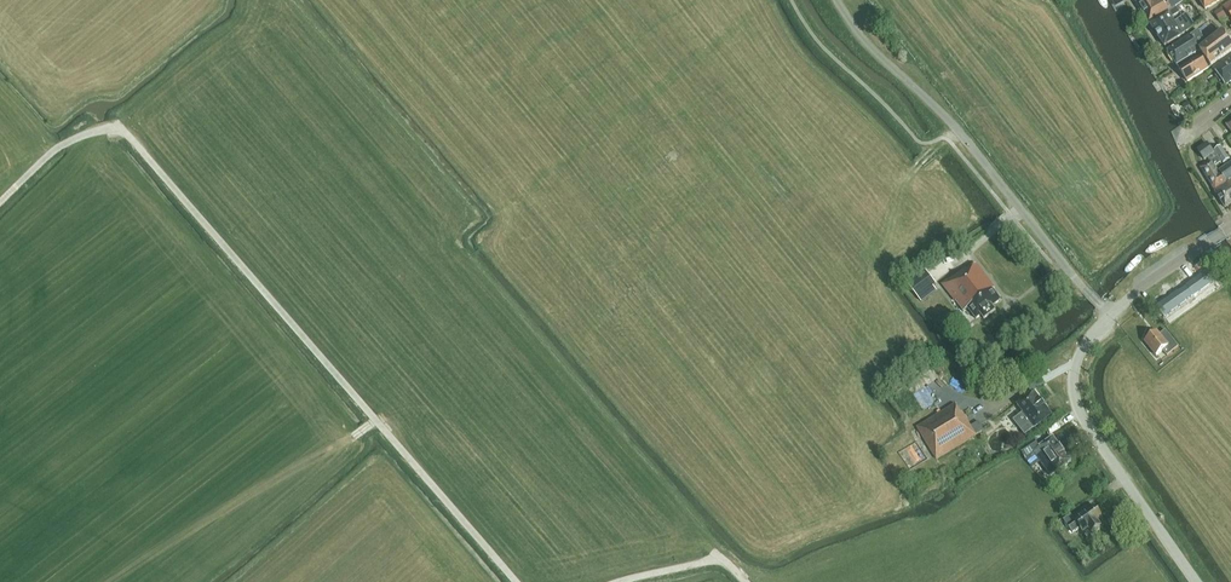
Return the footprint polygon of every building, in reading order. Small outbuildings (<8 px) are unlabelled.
[(1169,11),(1162,0),(1135,0),(1149,23),(1169,11)] [(1169,11),(1182,2),(1181,0),(1162,0),(1169,11)] [(1221,0),(1199,0),(1205,9),(1221,0)] [(1224,7),(1214,14),(1219,21),(1229,14),(1230,17),(1230,2),(1224,7)] [(1175,22),(1174,22),(1171,18),(1179,12),(1176,7),(1150,24),(1164,46),(1183,35),(1195,25),(1187,13),(1175,22)] [(1177,65),(1199,50),(1203,47),(1203,46),(1207,43),(1198,30),(1191,36),(1168,51),(1177,65)] [(1207,43),(1203,46),(1203,47),(1199,50),(1211,67),(1230,52),(1230,40),(1222,31),(1207,43)] [(1187,82),(1211,67),(1199,50),(1177,65),(1180,69),(1179,69),(1187,82)] [(1213,69),(1226,86),(1230,82),(1230,56),(1213,69)] [(1204,159),(1214,153),(1213,151),(1207,144),(1198,150),(1204,159)] [(1220,146),(1215,150),(1219,156),(1223,163),(1229,159),(1220,146)] [(1210,162),(1217,157),(1219,156),(1215,150),(1213,151),(1214,153),(1207,157),(1209,160),(1210,162)] [(1227,184),(1219,172),(1215,166),(1221,162),(1217,157),(1201,168),(1215,191),(1227,184)] [(1219,172),(1227,184),(1215,191),(1225,208),(1230,204),(1230,163),(1219,172)] [(1218,261),(1215,255),(1209,259),(1212,264),(1218,261)] [(995,287),(976,263),(967,269),(966,267),(942,284),(963,311),(967,308),(976,318),(981,314),(984,319),(995,310),(992,306),(1001,300),(992,289),(995,287)] [(1188,297),(1192,294),(1193,294),(1213,279),(1205,268),(1184,283),(1185,284),(1181,286),(1188,297)] [(925,270),(908,284),(921,301),(936,290),(932,286),(935,284),(925,270)] [(1184,300),(1188,297),(1181,286),(1177,289),(1176,289),(1156,304),(1165,316),(1185,300),(1184,300)] [(1179,346),(1165,330),(1159,335),(1156,331),(1145,341),(1156,355),(1163,350),(1167,356),(1179,346)] [(940,376),(932,362),(892,386),(901,400),(940,376)] [(1019,427),(1025,434),(1034,427),(1035,428),(1052,415),(1034,391),(1017,404),(1024,413),(1015,419),(1021,426),(1019,427)] [(961,412),(955,404),(917,427),(936,459),(976,435),(984,430),(978,421),(971,426),(962,412),(961,412)] [(1071,462),(1053,438),(1040,447),(1033,452),(1040,460),(1034,464),(1040,473),(1046,469),(1050,476),(1057,471),(1057,472),(1071,462)] [(1103,517),(1095,506),(1088,512),(1087,511),(1075,520),(1071,514),(1064,520),(1073,533),(1080,527),(1083,531),(1089,528),(1092,532),(1101,526),(1098,521),(1103,517)]
